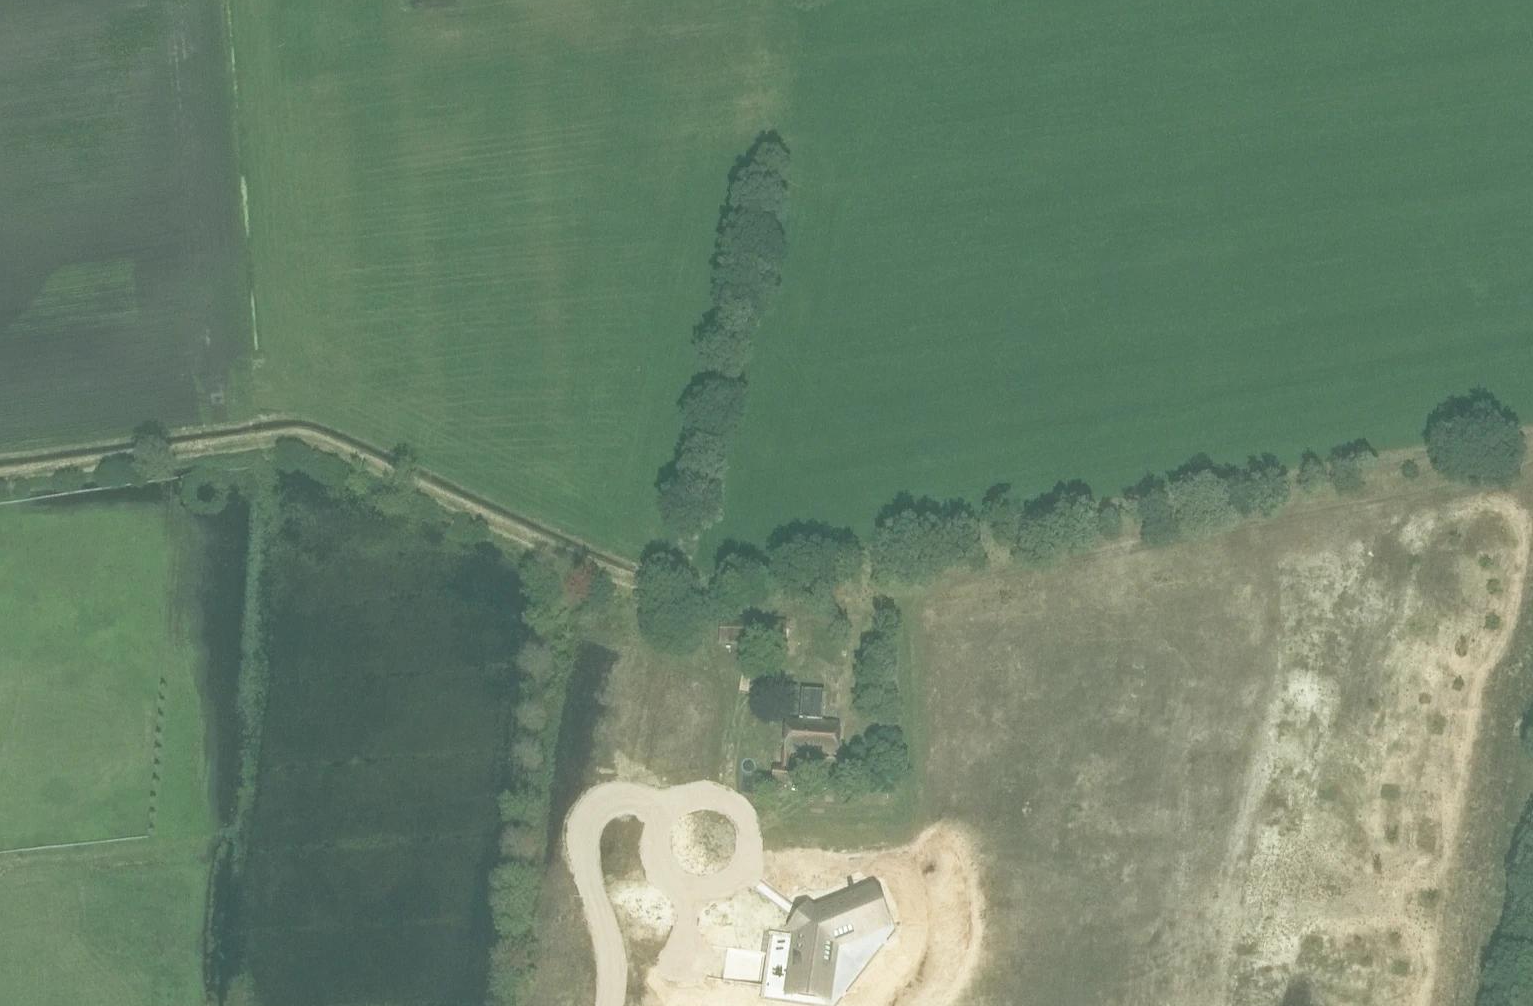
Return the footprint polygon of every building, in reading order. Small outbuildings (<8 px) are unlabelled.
[(787,722),(787,734),(834,735),(834,723),(787,722)] [(806,910),(793,926),(800,932),(800,934),(795,966),(794,972),(799,973),(797,991),(826,995),(830,966),(825,965),(828,945),(832,939),(851,932),(853,937),(881,925),(868,894),(813,915),(806,910)]
